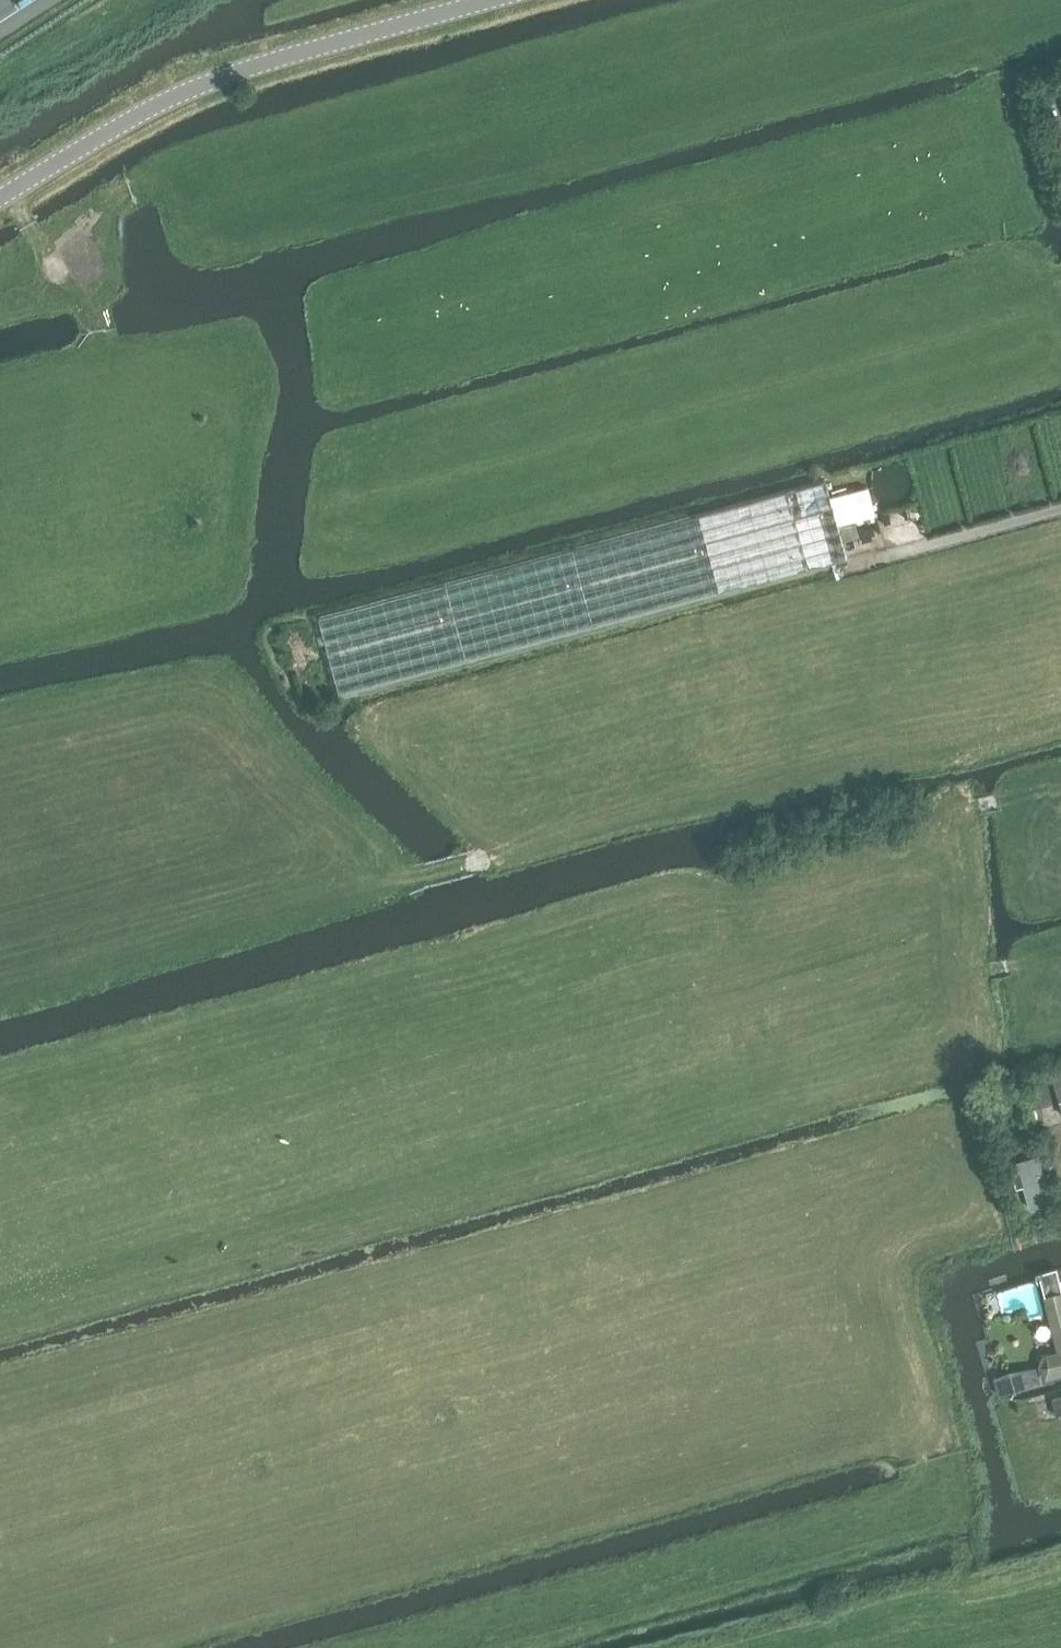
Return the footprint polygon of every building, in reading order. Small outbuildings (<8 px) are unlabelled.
[(339,693),(847,557),(837,522),(830,496),(825,479),(318,616),(339,693)] [(867,486),(830,496),(837,522),(853,518),(874,512),(867,486)] [(1032,1108),(1054,1102),(1048,1079),(1026,1085),(1032,1108)] [(1055,1202),(1040,1152),(1015,1159),(1019,1170),(1011,1172),(1016,1187),(1023,1185),(1031,1210),(1055,1202)] [(1057,1266),(1039,1271),(1040,1273),(1043,1283),(1060,1278),(1058,1267),(1057,1266)] [(1043,1380),(1060,1375),(1060,1290),(1044,1295),(1058,1349),(1044,1353),(1042,1357),(1040,1361),(1040,1365),(1043,1380)] [(999,1393),(1041,1381),(1037,1365),(994,1377),(999,1393)] [(1052,1397),(1057,1415),(1060,1414),(1060,1395),(1052,1397)]
